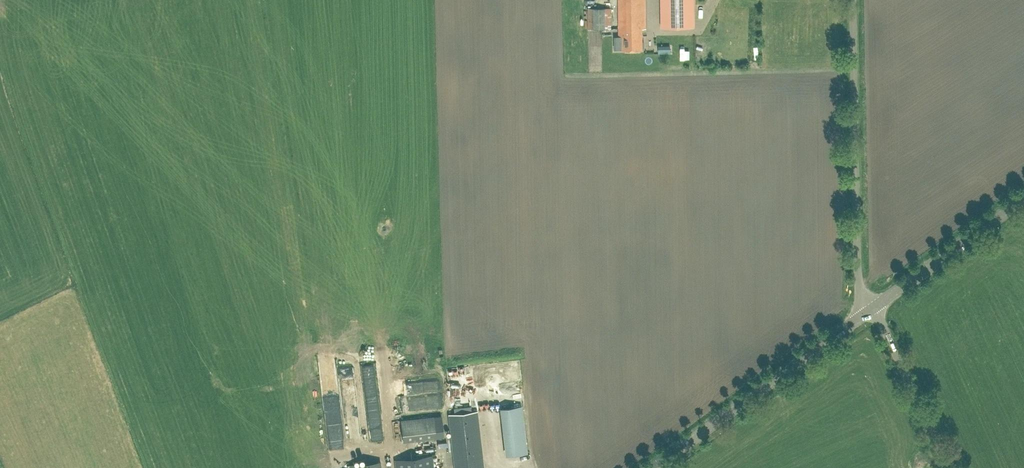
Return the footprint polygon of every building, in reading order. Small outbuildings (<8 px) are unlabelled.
[(642,28),(646,28),(645,0),(618,0),(619,35),(623,35),(623,50),(642,49),(642,28)] [(694,26),(694,0),(661,0),(661,26),(694,26)] [(610,7),(587,8),(588,28),(611,28),(610,7)] [(526,452),(521,407),(500,409),(506,455),(526,452)] [(482,457),(476,410),(449,414),(454,460),(455,467),(483,467),(482,457)] [(439,414),(396,418),(399,442),(406,441),(406,443),(432,441),(431,426),(440,425),(439,414)] [(432,456),(395,460),(396,467),(434,467),(432,456)]
